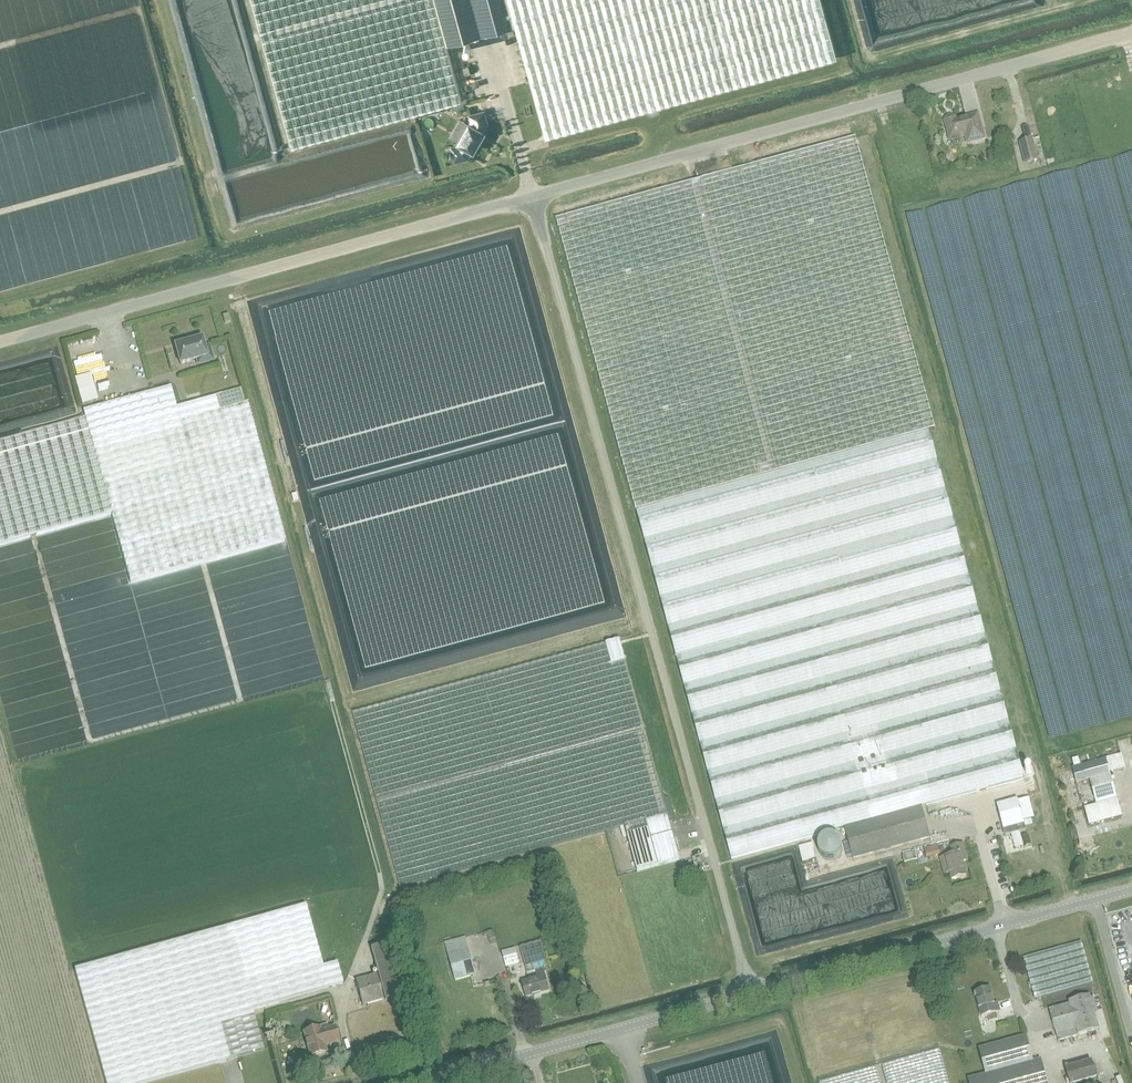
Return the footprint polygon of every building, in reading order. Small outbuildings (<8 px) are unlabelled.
[(462,101),(447,45),(515,27),(545,137),(836,57),(821,0),(250,0),(290,148),(462,101)] [(484,107),(486,120),(495,119),(492,105),(484,107)] [(483,131),(487,124),(484,111),(469,115),(471,122),(470,124),(469,123),(458,142),(459,143),(458,145),(451,147),(455,162),(468,158),(472,151),(473,151),(476,145),(479,145),(481,141),(481,138),(484,132),(483,131)] [(945,119),(945,121),(945,123),(949,138),(957,136),(959,137),(968,135),(970,143),(984,139),(978,115),(955,121),(954,119),(953,117),(951,117),(949,117),(947,118),(945,119)] [(636,512),(929,431),(935,430),(855,138),(556,220),(636,512)] [(1021,142),(1027,163),(1038,160),(1032,139),(1021,142)] [(202,339),(175,346),(180,365),(197,360),(198,365),(213,361),(209,346),(205,348),(202,339)] [(73,362),(74,370),(81,368),(80,361),(73,362)] [(176,408),(170,387),(83,411),(85,418),(0,441),(0,545),(111,514),(130,583),(285,540),(247,403),(220,410),(216,397),(176,408)] [(929,431),(636,512),(731,859),(844,828),(853,860),(930,839),(921,807),(1024,779),(929,431)] [(619,640),(352,713),(400,888),(554,846),(624,827),(637,871),(680,860),(672,832),(665,807),(619,640)] [(1121,752),(1105,756),(1110,774),(1125,770),(1121,752)] [(1105,758),(1072,767),(1076,784),(1089,780),(1109,774),(1105,758)] [(1109,774),(1089,780),(1095,802),(1096,806),(1085,809),(1090,826),(1121,817),(1109,774)] [(1082,804),(1093,801),(1089,784),(1077,787),(1082,804)] [(1029,798),(1018,801),(1017,799),(996,805),(1003,830),(1004,836),(1025,830),(1024,824),(1023,822),(1034,820),(1029,798)] [(819,844),(818,847),(819,851),(820,855),(823,858),(824,858),(826,860),(830,860),(834,860),(838,858),(840,855),(842,851),(842,847),(841,843),(838,840),(836,838),(833,837),(829,837),(825,838),(822,840),(819,844)] [(923,847),(925,857),(940,854),(938,844),(923,847)] [(945,857),(951,881),(966,877),(962,862),(968,860),(963,844),(950,847),(952,855),(945,857)] [(323,967),(306,905),(74,970),(106,1082),(145,1082),(263,1050),(252,1009),(343,984),(337,963),(323,967)] [(484,942),(490,941),(487,928),(481,930),(484,942)] [(475,975),(469,950),(465,937),(444,943),(455,981),(475,975)] [(385,1000),(412,992),(398,940),(370,948),(385,1000)] [(544,971),(536,973),(535,971),(548,968),(541,942),(520,948),(527,974),(527,975),(528,980),(521,982),(526,998),(549,991),(544,971)] [(1024,958),(1035,1000),(1093,984),(1082,942),(1024,958)] [(507,965),(519,962),(517,954),(515,948),(503,952),(507,965)] [(1131,970),(1131,950),(1130,950),(1118,953),(1124,958),(1127,957),(1128,962),(1124,967),(1125,972),(1131,970)] [(362,1005),(383,999),(376,974),(355,980),(362,1005)] [(997,1004),(994,1005),(990,988),(975,992),(982,1018),(988,1016),(989,1022),(998,1020),(996,1014),(1000,1013),(997,1004)] [(1060,1007),(1049,1010),(1058,1041),(1099,1030),(1090,996),(1069,1002),(1070,1004),(1060,1007)] [(1099,1019),(1104,1017),(1100,1000),(1094,1002),(1099,1019)] [(319,1029),(304,1033),(311,1057),(326,1053),(324,1046),(339,1042),(335,1028),(320,1032),(319,1029)] [(1025,1037),(978,1050),(985,1075),(967,1080),(968,1082),(1046,1082),(1040,1060),(1032,1062),(1025,1037)] [(1065,1069),(1069,1082),(1086,1082),(1097,1080),(1092,1062),(1065,1069)]
